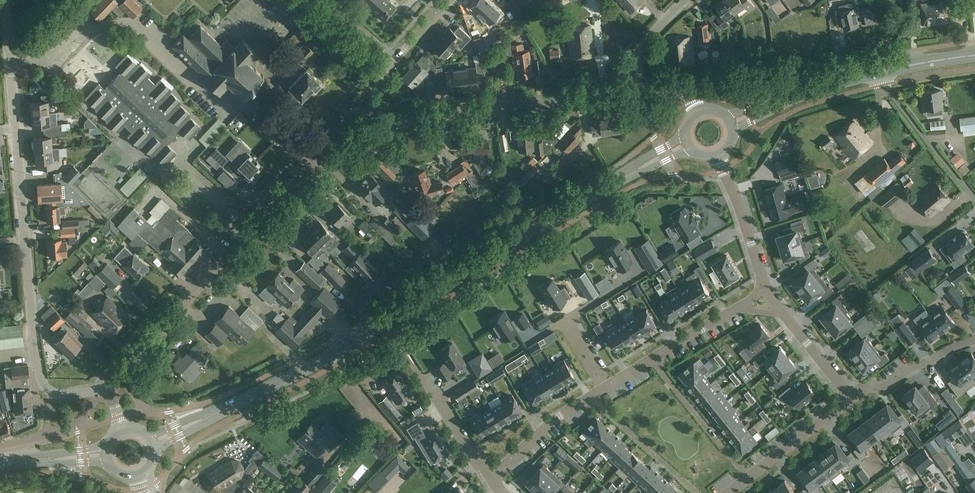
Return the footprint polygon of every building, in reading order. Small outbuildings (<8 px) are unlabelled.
[(142,8),(134,0),(102,0),(87,15),(96,24),(111,8),(120,17),(126,11),(132,17),(142,8)] [(370,11),(371,10),(383,21),(396,7),(388,0),(358,0),(370,11)] [(471,7),(477,13),(475,15),(482,21),(483,19),(489,24),(494,18),(496,20),(501,14),(486,0),(477,0),(471,7)] [(508,2),(511,7),(515,13),(520,10),(513,0),(511,0),(508,2)] [(537,4),(542,14),(570,0),(569,0),(544,0),(537,4)] [(631,12),(644,0),(620,0),(631,12)] [(736,12),(728,0),(722,0),(716,4),(719,10),(714,13),(716,16),(725,28),(731,24),(727,19),(736,12)] [(736,12),(746,5),(749,10),(755,6),(751,0),(728,0),(736,12)] [(876,1),(888,9),(894,0),(877,0),(876,1)] [(938,4),(933,4),(935,23),(948,21),(946,3),(945,3),(944,0),(938,1),(938,4)] [(859,25),(855,8),(854,1),(839,5),(844,29),(859,25)] [(874,16),(871,4),(869,5),(868,1),(859,3),(863,19),(874,16)] [(922,6),(920,6),(922,24),(935,23),(933,4),(928,5),(927,5),(927,3),(921,3),(922,6)] [(778,15),(772,19),(776,23),(781,19),(778,15)] [(710,41),(708,24),(697,25),(699,42),(710,41)] [(231,91),(233,89),(243,98),(250,90),(256,96),(262,89),(256,83),(263,76),(254,67),(256,65),(256,60),(253,58),(258,53),(240,36),(232,45),(227,39),(222,44),(224,46),(223,47),(200,25),(189,37),(207,55),(206,56),(183,34),(172,46),(206,77),(204,79),(220,94),(224,89),(227,91),(231,91)] [(590,25),(567,27),(570,58),(593,55),(590,25)] [(449,28),(441,37),(440,36),(431,45),(445,57),(456,44),(461,49),(471,37),(459,26),(454,32),(449,28)] [(499,43),(494,35),(476,45),(481,53),(499,43)] [(690,37),(667,39),(670,67),(693,64),(690,37)] [(294,58),(302,66),(315,52),(307,44),(294,58)] [(522,44),(510,45),(505,46),(507,54),(509,55),(514,54),(518,77),(533,75),(529,51),(523,52),(522,44)] [(772,45),(764,46),(766,58),(774,57),(772,45)] [(549,49),(550,59),(559,58),(558,49),(552,50),(552,49),(549,49)] [(730,50),(722,51),(723,66),(732,65),(730,50)] [(138,64),(126,54),(115,66),(121,71),(104,89),(99,83),(85,98),(96,109),(95,110),(107,120),(106,121),(118,133),(124,125),(132,132),(127,137),(139,148),(141,146),(152,156),(154,155),(165,165),(176,153),(167,144),(172,139),(172,141),(177,138),(176,135),(180,131),(189,139),(201,127),(189,117),(191,115),(180,104),(182,102),(170,92),(172,90),(160,79),(155,84),(148,77),(151,74),(140,63),(138,64)] [(424,54),(416,62),(402,77),(413,87),(431,68),(435,72),(436,65),(424,54)] [(541,60),(533,61),(535,73),(543,72),(541,60)] [(485,75),(480,62),(475,62),(477,76),(485,75)] [(319,81),(311,74),(313,72),(309,67),(289,88),(302,100),(312,89),(315,92),(321,86),(318,82),(319,81)] [(442,67),(436,68),(435,82),(444,81),(442,67)] [(474,68),(460,70),(462,90),(476,88),(474,68)] [(449,92),(462,90),(460,70),(446,72),(449,92)] [(427,81),(424,98),(430,99),(433,82),(427,81)] [(941,90),(924,92),(926,109),(927,109),(927,112),(937,111),(937,114),(943,113),(942,107),(943,107),(942,97),(943,97),(942,91),(941,92),(941,90)] [(31,114),(49,113),(49,106),(52,106),(51,95),(41,95),(41,101),(30,102),(31,114)] [(49,113),(31,114),(32,126),(43,125),(43,131),(61,130),(61,123),(53,124),(53,119),(50,119),(49,113)] [(99,114),(95,117),(106,128),(109,125),(99,114)] [(962,131),(974,129),(974,115),(960,117),(962,131)] [(593,135),(619,131),(617,117),(591,120),(593,135)] [(944,119),(930,121),(931,129),(945,128),(944,119)] [(578,120),(557,143),(569,154),(581,140),(578,137),(582,132),(578,120)] [(836,137),(853,158),(872,143),(854,121),(836,137)] [(208,150),(227,129),(220,122),(200,143),(208,150)] [(553,133),(559,139),(569,128),(562,122),(553,133)] [(535,142),(532,142),(532,139),(530,125),(516,127),(516,129),(509,130),(510,138),(517,137),(519,152),(535,150),(535,155),(544,154),(544,153),(547,153),(557,142),(557,137),(543,139),(543,141),(535,142)] [(64,128),(64,136),(73,136),(73,128),(64,128)] [(44,137),(33,138),(34,150),(52,148),(52,142),(55,142),(55,136),(62,136),(61,130),(43,131),(44,137)] [(488,142),(482,142),(481,134),(459,137),(461,152),(482,149),(483,153),(489,152),(488,142)] [(825,148),(834,141),(829,136),(819,144),(821,147),(823,145),(825,148)] [(229,137),(224,140),(227,146),(233,143),(229,137)] [(52,148),(34,150),(35,162),(36,168),(57,167),(57,160),(59,160),(58,148),(52,148)] [(216,148),(206,159),(216,169),(220,165),(222,167),(229,159),(216,148)] [(259,176),(255,173),(262,166),(247,152),(243,148),(238,154),(239,154),(236,157),(239,160),(234,166),(249,179),(253,183),(259,176)] [(953,157),(950,159),(957,168),(965,161),(958,152),(953,157)] [(877,186),(895,170),(907,161),(900,153),(888,162),(884,158),(866,173),(855,182),(866,195),(877,186)] [(796,156),(776,162),(780,174),(799,168),(796,156)] [(396,176),(382,161),(376,167),(390,181),(396,176)] [(534,171),(540,167),(537,162),(531,166),(534,171)] [(476,163),(473,165),(481,178),(484,176),(476,163)] [(462,164),(445,174),(452,184),(464,176),(468,173),(462,164)] [(72,185),(82,174),(73,166),(63,176),(72,185)] [(223,168),(215,177),(227,188),(235,180),(223,168)] [(409,175),(408,176),(412,190),(415,190),(418,199),(434,194),(433,193),(443,190),(440,182),(431,185),(428,176),(427,177),(424,170),(412,174),(409,175)] [(468,173),(464,176),(473,190),(481,184),(474,174),(472,171),(468,173)] [(38,201),(47,201),(47,206),(58,206),(58,200),(62,200),(62,205),(90,203),(59,172),(53,173),(53,174),(54,174),(55,183),(37,184),(38,201)] [(130,201),(150,180),(142,172),(122,193),(130,201)] [(388,192),(386,190),(370,173),(369,173),(368,172),(367,172),(364,175),(364,177),(365,178),(363,180),(381,199),(388,192)] [(519,189),(526,180),(521,176),(514,185),(519,189)] [(705,199),(713,194),(700,176),(692,181),(705,199)] [(907,187),(913,182),(909,177),(903,181),(907,187)] [(376,205),(381,199),(363,180),(362,180),(361,179),(360,179),(357,182),(357,184),(358,185),(357,186),(376,205)] [(782,184),(764,189),(773,219),(790,214),(790,212),(804,207),(801,195),(786,200),(782,184)] [(951,200),(942,190),(937,184),(916,202),(931,218),(951,200)] [(887,208),(900,197),(892,187),(879,198),(887,208)] [(902,199),(906,195),(900,187),(895,191),(902,199)] [(410,221),(407,224),(420,238),(423,235),(426,237),(434,229),(426,221),(432,215),(417,200),(411,206),(418,213),(417,214),(410,221)] [(106,217),(91,204),(87,208),(102,221),(106,217)] [(353,220),(338,204),(327,214),(339,226),(344,221),(348,225),(353,220)] [(60,214),(65,213),(64,205),(59,206),(58,206),(47,206),(46,207),(47,223),(60,221),(60,214)] [(673,216),(670,218),(685,241),(700,232),(695,224),(698,223),(692,214),(690,216),(685,208),(683,209),(681,207),(671,213),(673,216)] [(133,208),(117,226),(132,239),(129,243),(139,252),(144,247),(149,241),(161,251),(160,252),(174,264),(170,268),(179,276),(206,246),(188,230),(176,219),(167,211),(154,226),(148,221),(146,220),(133,208)] [(382,223),(375,229),(399,253),(405,246),(398,238),(400,236),(394,230),(397,228),(387,217),(382,223)] [(78,219),(62,220),(62,228),(74,228),(74,227),(77,227),(79,227),(78,219)] [(778,238),(776,238),(778,246),(780,245),(781,248),(803,241),(802,241),(799,230),(805,228),(803,222),(802,219),(791,222),(792,226),(794,231),(785,234),(777,236),(778,238)] [(364,220),(358,226),(365,233),(371,227),(364,220)] [(316,229),(312,233),(329,252),(330,253),(334,257),(341,251),(336,246),(339,242),(336,239),(319,222),(314,227),(316,229)] [(74,228),(62,228),(60,229),(60,237),(69,236),(69,243),(75,243),(74,228)] [(911,251),(925,240),(915,228),(901,239),(911,251)] [(951,240),(946,244),(952,252),(948,255),(956,266),(966,259),(963,254),(974,245),(963,231),(958,235),(957,234),(950,239),(951,240)] [(329,252),(312,233),(308,236),(306,235),(300,240),(314,255),(308,261),(317,270),(323,264),(321,262),(330,253),(329,252)] [(50,257),(63,257),(67,256),(66,240),(61,241),(61,238),(48,239),(50,257)] [(648,240),(635,247),(650,271),(663,263),(648,240)] [(717,250),(711,240),(694,249),(700,260),(717,250)] [(810,256),(805,240),(802,241),(803,241),(781,248),(785,259),(798,255),(800,263),(810,256)] [(342,250),(352,260),(360,252),(361,252),(351,241),(342,250)] [(620,241),(605,250),(618,270),(632,261),(620,241)] [(673,244),(659,253),(665,262),(679,253),(673,244)] [(149,268),(134,254),(133,254),(125,246),(114,257),(121,263),(122,262),(124,264),(123,266),(138,279),(149,268)] [(821,252),(824,257),(831,251),(828,247),(821,252)] [(928,248),(912,260),(921,272),(937,259),(928,248)] [(350,264),(345,268),(354,278),(359,273),(357,271),(358,271),(367,281),(377,271),(378,270),(360,252),(352,260),(352,261),(351,260),(349,263),(350,264)] [(740,276),(727,255),(712,265),(725,286),(740,276)] [(820,276),(813,267),(818,263),(815,258),(804,265),(809,270),(793,282),(801,292),(820,276)] [(305,261),(295,271),(317,291),(326,280),(305,261)] [(97,273),(112,289),(122,278),(107,263),(97,273)] [(329,263),(320,271),(337,289),(346,280),(329,263)] [(911,276),(917,271),(912,264),(906,270),(911,276)] [(949,275),(955,283),(970,273),(964,265),(949,275)] [(695,272),(686,277),(689,282),(689,283),(699,299),(709,293),(705,285),(710,281),(700,266),(694,269),(695,272)] [(665,267),(661,270),(667,280),(671,278),(665,267)] [(574,278),(588,300),(598,293),(584,271),(584,272),(575,278),(574,278)] [(304,289),(301,285),(293,279),(290,283),(279,273),(272,280),(281,288),(280,288),(285,293),(285,292),(286,293),(289,291),(296,298),(304,289)] [(96,274),(74,298),(80,302),(93,287),(97,291),(105,283),(96,274)] [(834,290),(829,284),(828,285),(820,276),(801,292),(809,301),(820,292),(824,298),(834,290)] [(947,278),(934,288),(940,295),(945,291),(957,307),(965,302),(953,285),(952,285),(947,278)] [(281,288),(272,280),(266,287),(277,296),(276,298),(287,308),(296,298),(289,291),(286,293),(285,292),(285,293),(280,288),(281,288)] [(543,286),(540,288),(553,308),(565,300),(570,297),(564,287),(559,290),(553,280),(550,282),(543,286)] [(689,282),(678,288),(679,291),(680,291),(690,307),(700,301),(699,299),(689,283),(689,282)] [(642,292),(638,285),(631,289),(634,294),(636,297),(643,293),(642,292)] [(286,320),(275,331),(293,348),(304,336),(302,334),(323,312),(327,316),(341,302),(329,291),(324,287),(319,293),(311,302),(314,304),(298,322),(293,327),(286,320)] [(262,298),(270,304),(275,297),(268,291),(262,298)] [(690,307),(680,291),(679,291),(670,297),(680,314),(690,307)] [(848,311),(841,301),(844,298),(841,293),(831,301),(835,306),(821,317),(829,326),(846,312),(848,311)] [(92,314),(113,334),(129,317),(108,297),(92,314)] [(680,314),(670,297),(659,304),(669,320),(680,314)] [(718,308),(723,314),(729,309),(724,303),(718,308)] [(65,320),(56,311),(51,306),(40,316),(45,321),(45,320),(55,331),(65,320)] [(248,306),(239,316),(229,306),(214,321),(216,322),(205,334),(217,345),(228,334),(239,344),(243,339),(245,341),(255,330),(263,320),(258,316),(248,306)] [(955,323),(943,307),(931,316),(943,332),(943,331),(947,328),(947,329),(955,323)] [(64,317),(85,335),(84,336),(95,345),(99,339),(89,330),(92,326),(72,309),(64,317)] [(657,325),(647,309),(636,316),(646,332),(657,325)] [(504,310),(490,319),(503,340),(517,331),(516,329),(520,326),(521,328),(529,323),(523,313),(515,318),(516,320),(512,323),(504,310)] [(926,310),(914,318),(919,325),(931,341),(939,335),(938,335),(942,332),(943,332),(931,316),(926,310)] [(854,321),(846,312),(829,326),(836,335),(854,321)] [(744,315),(730,318),(731,323),(745,320),(744,315)] [(646,332),(636,316),(626,322),(636,338),(646,332)] [(858,330),(867,323),(863,317),(853,324),(858,330)] [(636,338),(626,322),(616,328),(624,342),(624,343),(625,345),(636,338)] [(916,338),(904,322),(896,327),(909,344),(916,338)] [(0,325),(0,348),(24,345),(22,323),(0,325)] [(599,323),(593,327),(601,340),(606,337),(614,349),(624,343),(624,342),(616,328),(615,326),(604,332),(599,323)] [(872,329),(867,323),(858,330),(863,336),(872,329)] [(760,324),(743,337),(749,344),(745,347),(753,357),(757,353),(753,348),(769,335),(760,324)] [(50,338),(55,343),(69,356),(81,344),(67,330),(63,335),(58,330),(50,338)] [(856,360),(874,346),(866,337),(849,351),(856,360)] [(538,341),(527,347),(532,356),(542,349),(541,348),(540,345),(538,341)] [(443,363),(436,368),(443,379),(466,365),(452,343),(439,351),(446,362),(444,363),(443,363)] [(181,355),(184,348),(178,345),(175,352),(181,355)] [(196,368),(206,357),(194,346),(175,368),(192,383),(201,372),(196,368)] [(708,355),(712,352),(708,346),(704,350),(708,355)] [(880,366),(889,358),(885,352),(881,355),(874,346),(856,360),(858,363),(856,364),(861,370),(863,368),(864,370),(876,360),(880,366)] [(772,369),(788,357),(780,347),(767,358),(763,354),(754,361),(758,366),(765,360),(772,369)] [(175,354),(169,348),(157,361),(164,366),(175,354)] [(727,363),(732,366),(739,356),(734,353),(727,363)] [(960,361),(974,381),(974,358),(971,353),(960,361)] [(483,354),(471,362),(480,376),(492,368),(483,354)] [(784,375),(795,366),(788,357),(772,369),(768,372),(776,382),(773,384),(777,388),(788,379),(784,375)] [(573,376),(563,360),(552,366),(553,368),(554,368),(562,383),(563,382),(573,376)] [(949,370),(956,379),(955,381),(954,382),(950,385),(959,396),(974,383),(974,381),(960,361),(949,370)] [(688,385),(703,373),(703,374),(709,369),(704,363),(699,368),(694,362),(679,374),(688,385)] [(30,386),(29,386),(28,377),(29,377),(28,364),(11,366),(4,367),(6,387),(12,386),(12,388),(13,388),(15,414),(32,412),(30,386)] [(490,384),(505,374),(501,367),(486,377),(488,381),(490,384)] [(562,383),(554,368),(553,368),(544,374),(553,391),(564,384),(563,382),(562,383)] [(405,385),(402,381),(403,381),(398,373),(383,383),(396,403),(411,393),(406,385),(405,385)] [(696,395),(711,383),(703,374),(703,373),(688,385),(696,395)] [(858,377),(860,382),(868,378),(865,373),(858,377)] [(553,391),(544,374),(534,380),(533,381),(543,397),(553,391)] [(543,397),(533,381),(534,380),(532,378),(521,385),(532,403),(543,397)] [(474,380),(464,387),(466,391),(468,394),(478,387),(474,380)] [(790,386),(779,395),(784,401),(790,396),(799,408),(816,394),(806,382),(794,392),(790,386)] [(705,403),(718,392),(711,383),(696,395),(704,404),(706,403),(705,403)] [(939,404),(929,391),(923,396),(916,386),(904,395),(920,416),(931,407),(932,409),(939,404)] [(464,387),(453,393),(458,400),(468,394),(464,387)] [(942,392),(950,403),(955,400),(946,388),(942,392)] [(0,390),(0,402),(2,411),(12,409),(7,389),(0,390)] [(713,412),(728,400),(720,390),(718,392),(705,403),(706,403),(713,412)] [(522,412),(512,395),(502,402),(512,418),(522,412)] [(386,396),(379,402),(394,421),(402,415),(386,396)] [(564,402),(568,409),(578,404),(574,397),(564,402)] [(720,421),(733,411),(734,411),(735,410),(728,400),(713,412),(720,421)] [(512,418),(502,402),(491,408),(501,425),(512,418)] [(909,424),(902,413),(897,417),(887,405),(877,412),(893,432),(902,425),(904,428),(909,424)] [(491,408),(482,414),(481,415),(490,429),(489,429),(491,431),(501,425),(491,408)] [(741,420),(734,411),(733,411),(720,421),(718,422),(726,432),(741,420)] [(815,424),(820,420),(813,411),(808,414),(815,424)] [(2,412),(0,412),(0,437),(11,434),(6,420),(4,421),(2,412)] [(490,429),(481,415),(482,414),(480,412),(469,419),(479,435),(489,429),(490,429)] [(893,432),(877,412),(872,417),(869,420),(881,435),(880,436),(883,439),(893,432)] [(421,418),(424,424),(433,420),(430,414),(421,418)] [(594,441),(606,427),(596,417),(583,431),(588,436),(584,442),(589,447),(594,441)] [(950,442),(967,429),(959,418),(942,431),(950,442)] [(748,429),(741,420),(726,432),(734,441),(748,429)] [(881,435),(869,420),(866,422),(865,422),(859,426),(872,442),(880,436),(881,435)] [(317,456),(324,448),(328,452),(343,436),(327,421),(319,430),(312,424),(308,428),(307,428),(306,429),(308,430),(301,438),(309,445),(312,448),(310,449),(317,456)] [(447,453),(435,433),(426,438),(422,432),(423,432),(417,422),(407,429),(413,438),(414,437),(426,456),(430,454),(434,461),(440,458),(441,460),(448,455),(447,453)] [(758,441),(753,435),(758,430),(754,425),(748,429),(734,441),(743,453),(758,441)] [(864,451),(873,444),(872,442),(859,426),(849,434),(859,446),(854,450),(862,460),(867,456),(864,451)] [(603,449),(615,435),(606,427),(594,441),(603,449)] [(962,458),(950,442),(942,431),(925,444),(932,454),(944,471),(954,463),(963,476),(971,471),(970,470),(962,458)] [(612,457),(623,445),(625,443),(615,435),(603,449),(611,457),(612,457)] [(974,461),(974,450),(968,438),(962,442),(973,462),(974,461)] [(858,463),(850,453),(845,456),(836,444),(826,452),(840,470),(840,469),(849,463),(853,467),(858,463)] [(619,467),(632,453),(623,445),(612,457),(611,457),(610,459),(619,467)] [(905,449),(896,456),(899,460),(904,456),(908,453),(905,449)] [(912,459),(920,470),(932,460),(924,449),(912,459)] [(283,470),(265,456),(257,450),(250,460),(244,468),(245,469),(244,471),(248,478),(258,466),(275,480),(283,470)] [(840,470),(826,452),(817,459),(829,475),(832,479),(842,471),(840,469),(840,470)] [(628,475),(640,461),(632,453),(619,467),(628,475)] [(403,473),(409,466),(397,455),(381,472),(380,471),(368,484),(377,492),(399,469),(403,473)] [(829,475),(817,459),(808,465),(820,482),(820,481),(829,475)] [(244,471),(245,469),(244,468),(240,462),(231,460),(207,475),(205,484),(209,491),(218,492),(219,492),(220,492),(221,492),(257,492),(244,483),(248,478),(244,471)] [(638,481),(649,469),(640,461),(628,475),(637,483),(639,482),(638,481)] [(709,473),(715,468),(711,462),(704,467),(709,473)] [(543,464),(526,483),(535,491),(552,472),(543,464)] [(315,468),(305,480),(311,486),(322,474),(321,473),(324,470),(318,465),(315,468)] [(822,483),(820,481),(820,482),(808,465),(798,473),(807,485),(802,489),(805,492),(814,492),(812,491),(822,483)] [(647,489),(660,475),(651,467),(649,469),(638,481),(639,482),(647,489)] [(311,490),(315,492),(328,492),(337,483),(336,483),(340,479),(330,470),(326,474),(326,473),(311,490)] [(535,491),(537,492),(549,492),(553,489),(557,492),(565,484),(552,472),(535,491)] [(383,492),(399,492),(410,483),(402,475),(383,492)] [(669,483),(660,475),(647,489),(651,492),(660,492),(669,483)] [(966,485),(972,492),(974,492),(974,478),(966,485)] [(311,488),(302,480),(290,492),(306,492),(311,488)] [(785,480),(779,485),(776,488),(780,492),(795,492),(785,480)] [(680,492),(669,483),(660,492),(680,492)] [(565,484),(557,492),(575,492),(565,484)]
